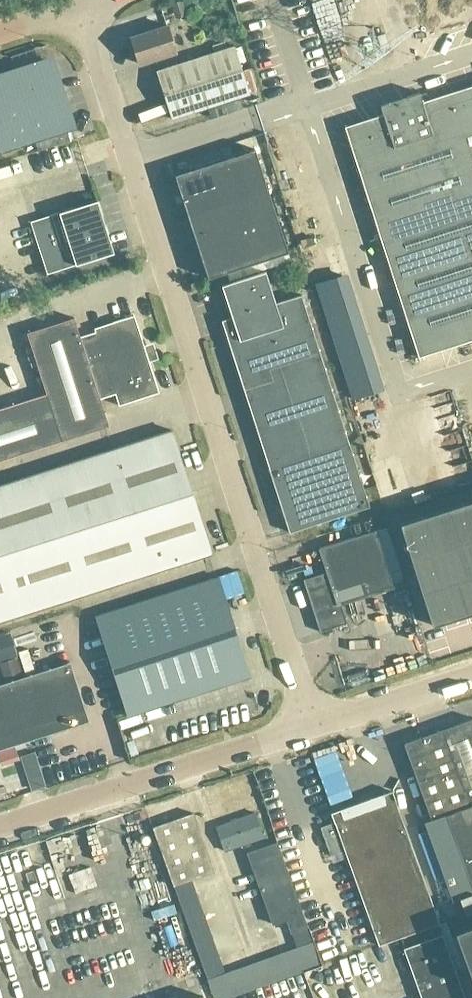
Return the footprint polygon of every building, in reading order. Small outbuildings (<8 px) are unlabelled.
[(171,3),(176,17),(186,13),(182,0),(180,0),(171,3)] [(176,51),(167,25),(131,36),(140,63),(176,51)] [(250,93),(234,45),(156,70),(171,118),(250,93)] [(53,61),(0,79),(0,150),(74,126),(53,61)] [(422,101),(420,91),(380,104),(383,113),(345,126),(357,164),(351,166),(357,186),(363,184),(419,356),(471,339),(471,85),(422,101)] [(288,251),(255,148),(175,174),(208,277),(288,251)] [(114,252),(97,199),(30,220),(47,274),(114,252)] [(349,443),(302,294),(276,302),(265,270),(222,284),(232,316),(222,319),(269,468),(289,531),(370,506),(357,468),(349,443)] [(109,425),(100,397),(115,393),(119,405),(159,392),(149,360),(141,362),(138,352),(146,349),(145,345),(144,345),(134,314),(94,327),(95,331),(80,336),(74,316),(27,332),(46,392),(0,407),(0,460),(2,459),(109,425)] [(171,429),(85,457),(85,458),(27,477),(0,485),(0,619),(159,569),(159,570),(211,553),(171,429)] [(471,611),(471,499),(399,522),(432,624),(471,611)] [(388,526),(377,529),(319,548),(326,571),(305,578),(321,629),(346,621),(340,601),(406,580),(388,526)] [(250,676),(218,575),(96,616),(128,715),(250,676)] [(0,634),(0,661),(18,655),(10,631),(0,634)] [(69,662),(0,684),(0,748),(9,746),(14,744),(88,720),(69,662)] [(471,719),(404,742),(431,818),(469,805),(469,806),(471,805),(471,719)] [(14,744),(9,746),(13,760),(19,758),(14,744)] [(45,784),(41,770),(28,775),(32,788),(45,784)] [(7,800),(20,796),(14,777),(2,781),(7,800)] [(439,922),(392,791),(332,812),(379,943),(439,922)] [(425,822),(441,869),(471,858),(471,805),(425,822)] [(224,851),(265,836),(255,811),(215,825),(224,851)] [(194,812),(154,827),(175,884),(193,878),(215,870),(194,812)] [(333,822),(321,826),(331,854),(343,850),(333,822)] [(308,925),(278,841),(248,852),(274,923),(287,918),(292,931),(308,925)] [(441,869),(458,916),(471,911),(471,858),(441,869)] [(193,878),(175,884),(216,997),(228,997),(322,964),(314,942),(308,925),(292,931),(298,947),(227,973),(221,956),(193,878)] [(454,929),(471,978),(471,923),(454,929)] [(442,934),(404,948),(422,997),(464,997),(442,934)]
